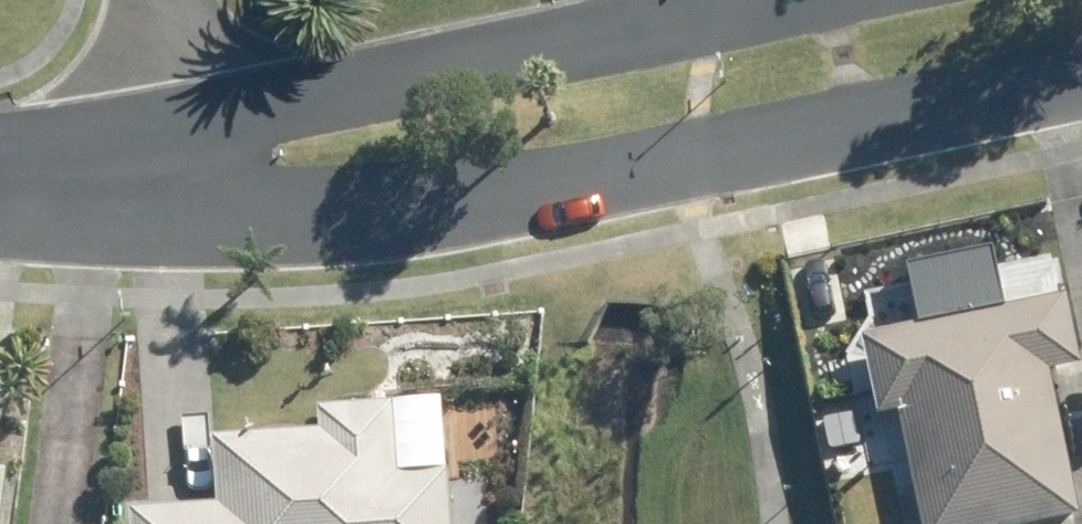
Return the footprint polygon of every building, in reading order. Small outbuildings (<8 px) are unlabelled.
[(1048,366),(1078,360),(1063,290),(861,332),(877,410),(894,406),(918,523),(1016,523),(1078,511),(1048,366)] [(136,513),(136,523),(459,523),(454,468),(402,472),(398,402),(321,407),(322,432),(217,438),(221,507),(136,513)] [(16,467),(0,466),(0,523),(11,523),(16,467)]
